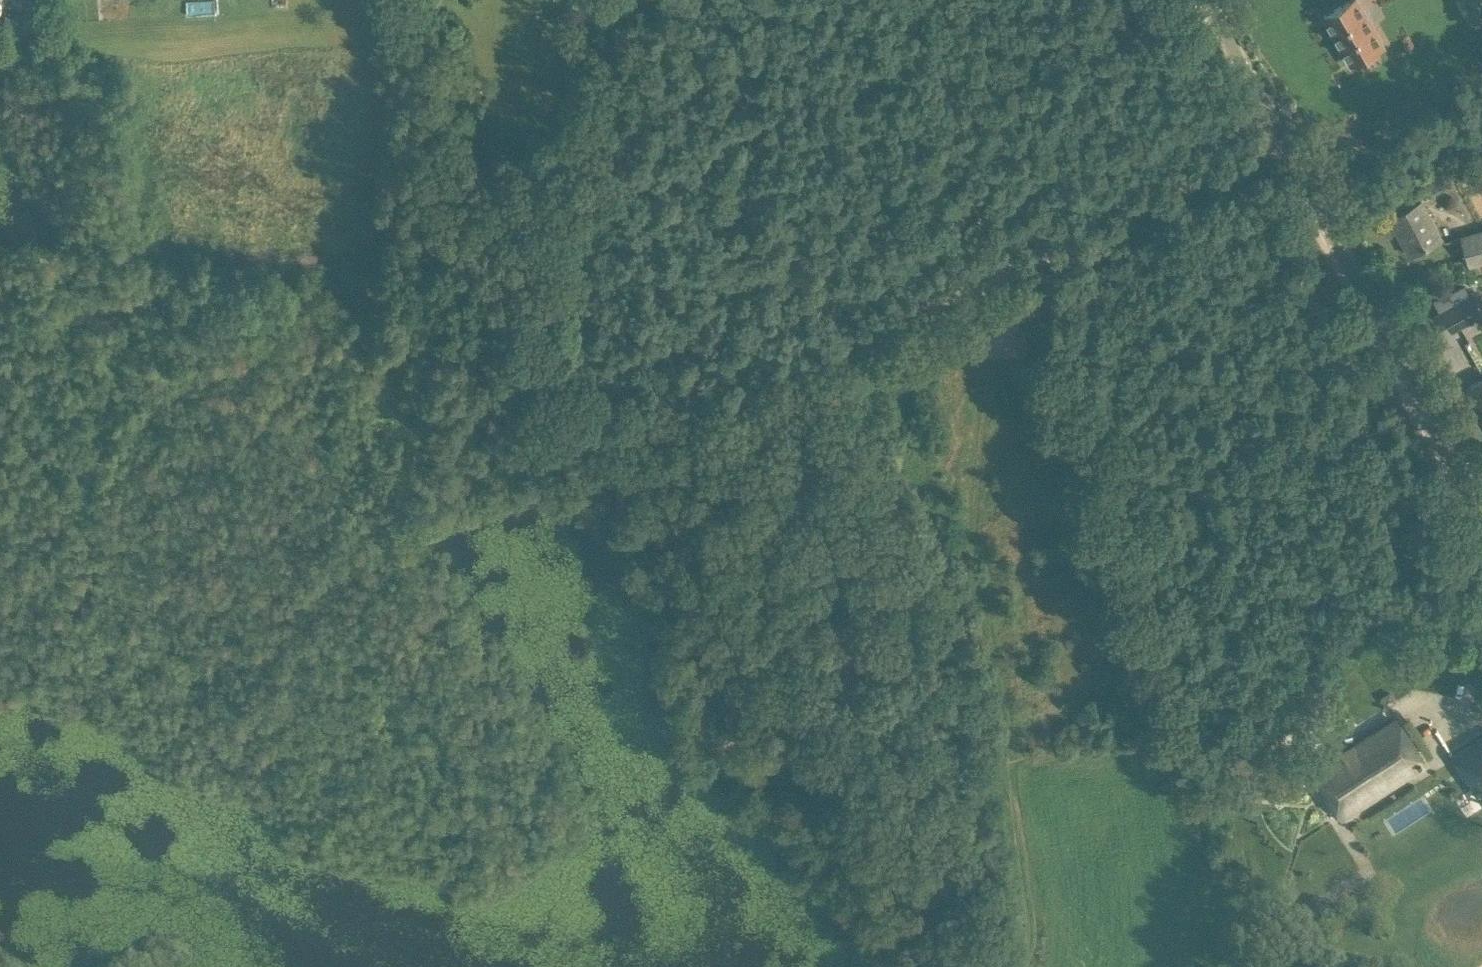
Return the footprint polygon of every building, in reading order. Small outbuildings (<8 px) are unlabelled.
[(1323,13),(1324,15),(1351,62),(1381,45),(1356,0),(1347,0),(1323,13)] [(1466,163),(1468,170),(1478,168),(1476,160),(1466,163)] [(1410,253),(1427,244),(1441,237),(1422,200),(1390,217),(1410,253)] [(1462,236),(1470,263),(1475,262),(1478,272),(1481,271),(1481,230),(1462,236)] [(1435,315),(1445,334),(1456,328),(1477,317),(1481,314),(1481,310),(1477,300),(1473,294),(1446,309),(1435,315)] [(1469,386),(1481,410),(1481,379),(1469,386)] [(1315,773),(1342,814),(1422,761),(1396,721),(1315,773)] [(1453,756),(1473,787),(1478,783),(1481,790),(1481,737),(1476,741),(1478,744),(1473,748),(1471,744),(1453,756)]
